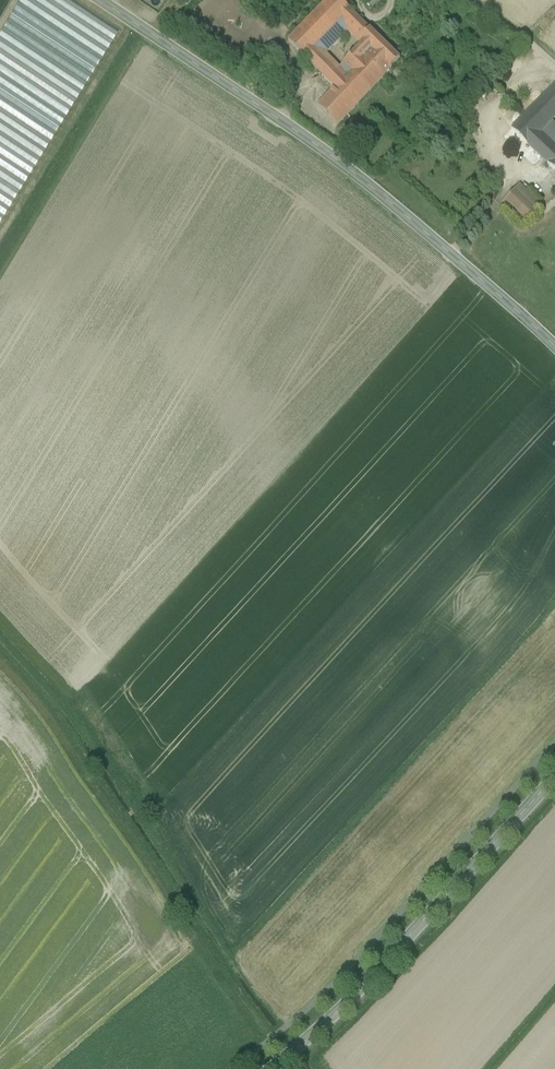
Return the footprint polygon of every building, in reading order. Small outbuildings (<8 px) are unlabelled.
[(288,40),(321,75),(331,65),(324,58),(315,49),(342,21),(351,30),(360,38),(368,30),(343,7),(350,0),(327,0),(288,40)] [(363,3),(370,10),(379,0),(366,0),(363,3)] [(342,21),(315,49),(324,58),(351,30),(342,21)] [(398,59),(368,30),(360,38),(363,42),(358,48),(385,74),(398,59)] [(358,48),(337,71),(331,65),(321,75),(334,89),(317,105),(337,126),(385,74),(358,48)] [(512,130),(547,164),(554,156),(554,149),(545,139),(539,133),(554,117),(554,84),(512,130)] [(539,133),(545,139),(554,130),(554,117),(539,133)] [(522,187),(502,208),(523,227),(542,206),(522,187)]
